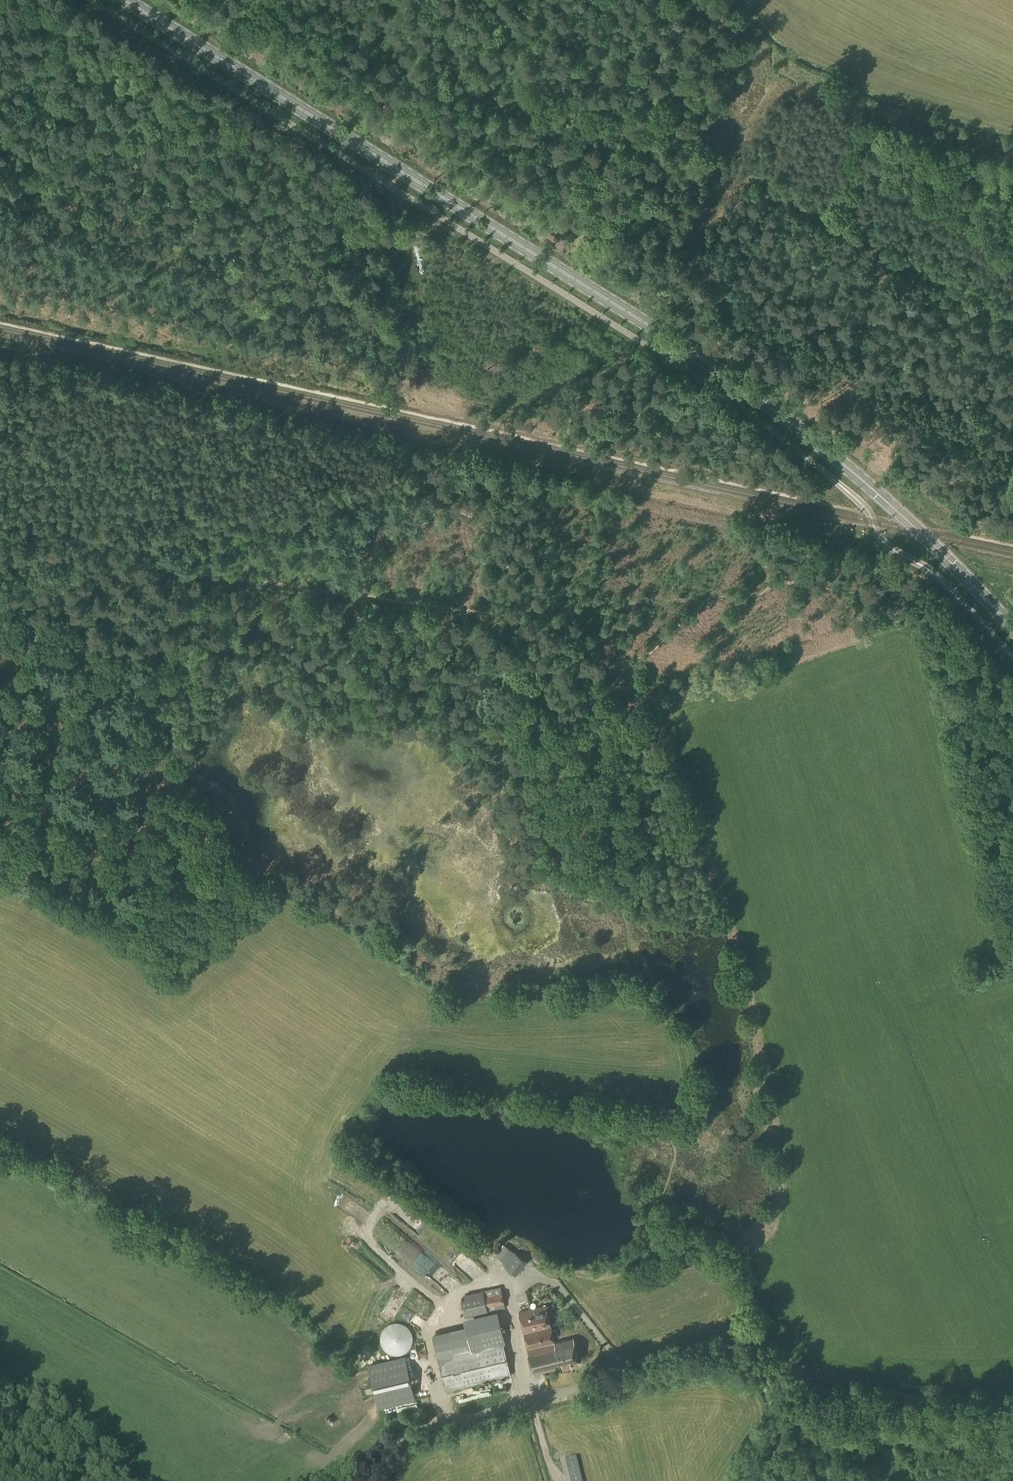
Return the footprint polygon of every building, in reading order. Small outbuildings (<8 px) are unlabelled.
[(439,1230),(436,1234),(446,1241),(449,1237),(439,1230)] [(453,1243),(442,1253),(460,1271),(470,1262),(453,1243)] [(416,1245),(407,1255),(438,1283),(447,1274),(416,1245)] [(514,1252),(503,1266),(515,1275),(526,1261),(514,1252)] [(465,1317),(506,1308),(501,1287),(464,1295),(465,1299),(461,1300),(465,1317)] [(534,1375),(579,1364),(573,1339),(555,1343),(546,1306),(519,1312),(534,1375)] [(511,1376),(503,1345),(506,1344),(498,1311),(463,1319),(465,1326),(432,1334),(438,1360),(446,1391),(511,1376)] [(414,1337),(413,1334),(412,1331),(411,1328),(409,1326),(406,1324),(404,1323),(401,1322),(398,1322),(396,1322),(392,1323),(389,1324),(387,1326),(385,1328),(384,1331),(383,1334),(382,1337),(383,1340),(384,1343),(385,1346),(386,1347),(389,1350),(392,1351),(394,1352),(397,1353),(400,1352),(403,1352),(406,1351),(408,1349),(411,1346),(412,1343),(413,1340),(414,1337)] [(408,1353),(412,1379),(423,1378),(421,1360),(419,1361),(417,1352),(408,1353)] [(379,1408),(414,1399),(404,1357),(368,1366),(379,1408)] [(496,1395),(507,1392),(505,1385),(495,1388),(496,1395)] [(575,1457),(560,1461),(565,1480),(581,1480),(575,1457)]
